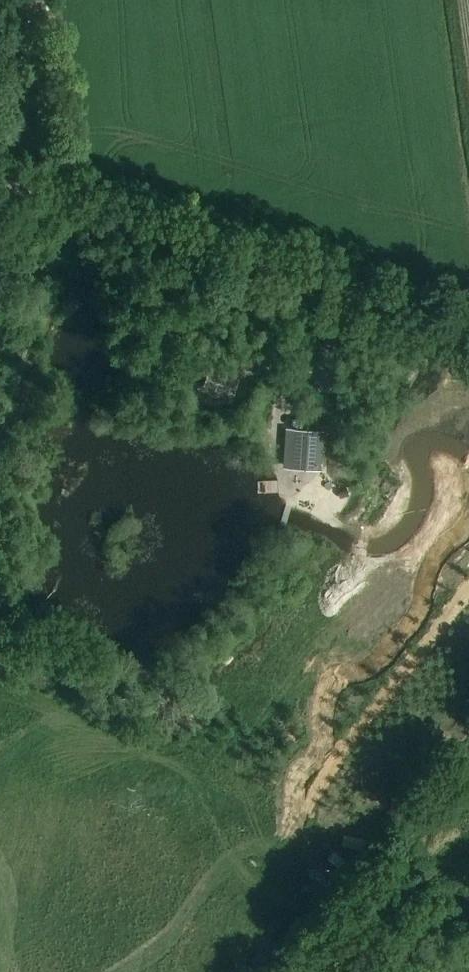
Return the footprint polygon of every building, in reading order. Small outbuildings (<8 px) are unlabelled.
[(208,372),(203,387),(233,396),(238,382),(208,372)] [(296,433),(294,466),(320,467),(322,435),(296,433)]
